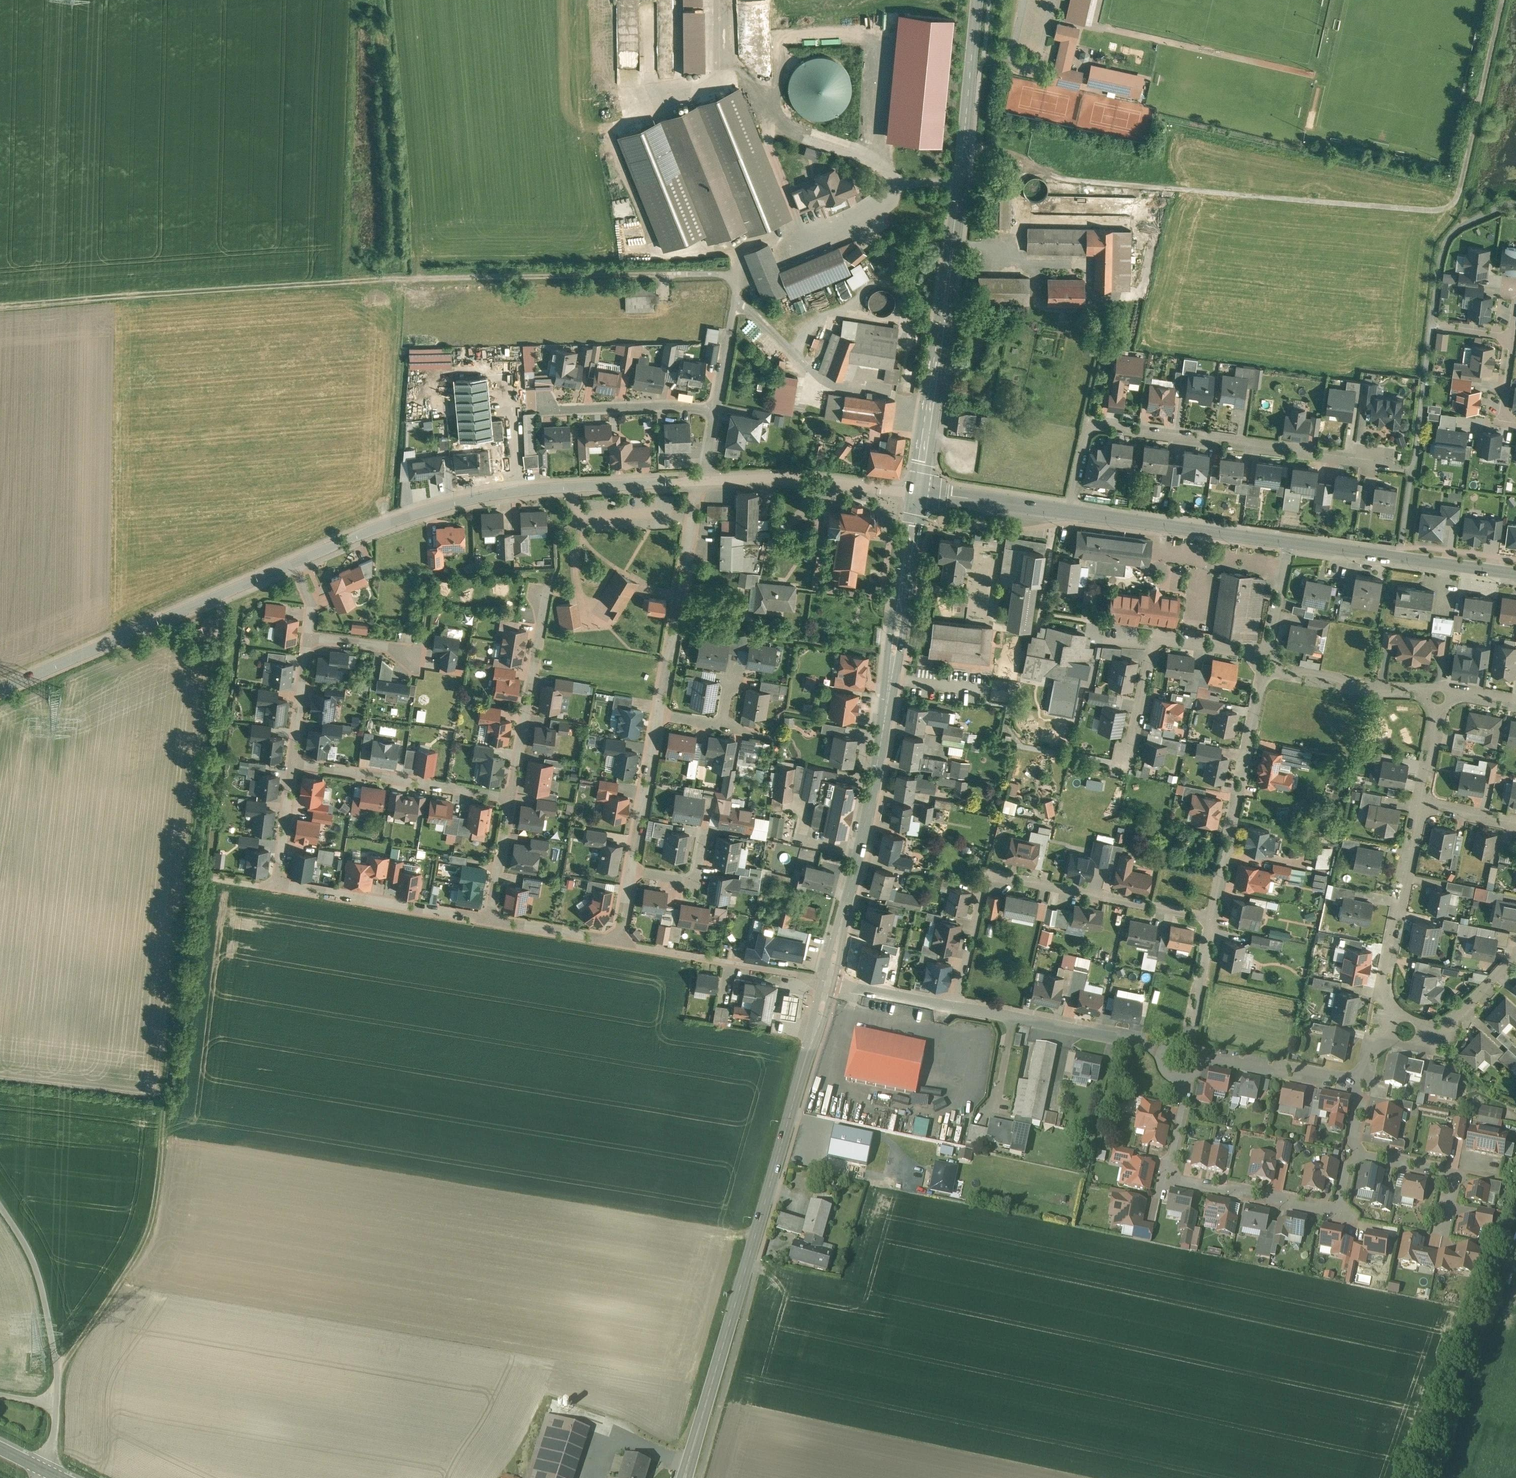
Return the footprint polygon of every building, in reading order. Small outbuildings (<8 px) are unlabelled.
[(1067,16),(1078,19),(1083,0),(1071,0),(1067,16)] [(704,10),(684,10),(684,71),(704,71),(704,10)] [(1076,27),(1057,23),(1054,38),(1062,40),(1053,80),(1079,86),(1082,75),(1066,71),(1076,27)] [(837,112),(844,106),(849,98),(851,88),(850,79),(847,70),(840,63),(832,58),(822,56),(813,57),(804,61),(797,67),(792,75),(790,85),(791,94),(795,103),(801,110),(809,115),(819,117),(828,116),(837,112)] [(1133,78),(1091,68),(1088,82),(1130,91),(1133,78)] [(740,89),(696,106),(718,162),(750,149),(762,144),(740,89)] [(696,106),(682,112),(731,234),(745,228),(718,162),(696,106)] [(731,234),(682,112),(659,120),(704,231),(708,242),(731,234)] [(704,231),(659,120),(619,136),(663,247),(704,231)] [(792,218),(762,144),(750,149),(780,223),(792,218)] [(804,146),(802,156),(819,159),(821,149),(804,146)] [(750,149),(718,162),(745,228),(748,236),(780,223),(750,149)] [(839,180),(835,169),(816,177),(818,181),(826,200),(827,203),(845,196),(845,195),(856,191),(853,183),(854,182),(852,178),(851,178),(850,176),(839,180)] [(1047,194),(1048,190),(1047,185),(1044,181),(1040,178),(1036,178),(1031,179),(1027,181),(1024,186),(1024,190),(1025,195),(1027,199),(1031,202),(1036,202),(1041,201),(1045,199),(1047,194)] [(818,181),(792,192),(800,210),(826,200),(818,181)] [(1010,188),(990,187),(990,227),(1009,228),(1010,188)] [(1079,215),(1135,216),(1135,197),(1079,196),(1079,215)] [(1114,230),(1028,228),(1027,252),(1096,253),(1095,289),(1113,289),(1114,230)] [(1131,230),(1114,230),(1113,289),(1129,290),(1131,230)] [(780,272),(768,244),(745,254),(764,301),(788,291),(780,272)] [(859,245),(847,254),(854,262),(865,252),(859,245)] [(1507,246),(1507,248),(1504,248),(1501,268),(1507,269),(1507,271),(1513,271),(1513,269),(1515,270),(1515,248),(1507,246)] [(1489,250),(1470,248),(1470,255),(1467,255),(1466,264),(1468,264),(1468,272),(1479,273),(1486,274),(1489,250)] [(828,253),(780,272),(788,291),(835,271),(828,253)] [(850,287),(868,279),(860,262),(849,267),(852,274),(845,277),(850,287)] [(1468,272),(1461,271),(1459,284),(1467,284),(1477,286),(1477,285),(1479,273),(1468,272)] [(1029,278),(979,277),(978,302),(1029,303),(1029,278)] [(1084,280),(1048,280),(1048,303),(1084,303),(1084,280)] [(840,299),(850,295),(845,281),(835,284),(840,299)] [(1477,286),(1467,284),(1465,296),(1472,297),(1473,295),(1483,296),(1484,286),(1477,285),(1477,286)] [(656,311),(655,287),(624,288),(625,312),(656,311)] [(894,307),(895,301),(894,296),(891,292),(887,289),(881,288),(876,289),(872,292),(869,297),(868,302),(869,307),(872,311),(877,314),(882,315),(887,314),(891,311),(894,307)] [(1483,296),(1473,295),(1472,297),(1471,307),(1470,307),(1469,315),(1490,318),(1490,311),(1491,311),(1491,306),(1492,297),(1483,296)] [(898,329),(858,322),(856,336),(896,342),(898,329)] [(1447,349),(1449,332),(1437,331),(1435,347),(1447,349)] [(855,340),(833,332),(819,372),(843,380),(850,361),(857,340),(855,340)] [(896,342),(856,336),(855,340),(857,340),(850,361),(887,367),(892,367),(896,342)] [(1086,341),(1085,352),(1094,353),(1095,342),(1086,341)] [(677,343),(676,343),(666,343),(665,350),(676,351),(677,343)] [(719,343),(708,343),(705,360),(715,362),(719,343)] [(1494,348),(1474,345),(1472,365),(1471,369),(1484,371),(1491,372),(1492,364),(1494,364),(1495,356),(1493,356),(1494,348)] [(408,367),(451,366),(450,346),(407,347),(408,367)] [(592,348),(582,346),(579,362),(589,364),(592,348)] [(576,353),(555,349),(553,351),(551,361),(558,362),(556,374),(555,382),(556,382),(579,386),(583,365),(574,364),(576,353)] [(676,351),(665,350),(662,368),(664,368),(665,366),(673,367),(675,357),(676,351)] [(632,354),(622,353),(620,368),(630,370),(632,354)] [(650,357),(640,355),(639,364),(648,366),(650,357)] [(1142,358),(1118,355),(1112,395),(1121,396),(1123,380),(1129,381),(1130,378),(1139,379),(1142,358)] [(534,357),(506,360),(507,372),(535,370),(534,357)] [(705,363),(675,357),(673,367),(672,369),(673,370),(679,371),(677,380),(677,381),(687,383),(701,385),(702,385),(705,363)] [(1197,360),(1184,358),(1182,371),(1182,372),(1189,373),(1195,373),(1197,360)] [(501,360),(484,362),(486,374),(502,373),(501,360)] [(598,362),(591,361),(588,376),(595,377),(597,368),(598,362)] [(639,364),(638,364),(634,386),(661,391),(663,377),(664,368),(662,368),(648,366),(639,364)] [(1472,365),(1464,364),(1462,378),(1471,379),(1480,380),(1481,373),(1484,371),(1471,369),(1472,365)] [(673,367),(665,366),(664,368),(663,377),(671,379),(673,370),(672,369),(673,367)] [(1154,367),(1147,366),(1145,381),(1152,382),(1154,367)] [(1255,368),(1244,366),(1242,378),(1247,379),(1246,386),(1253,387),(1255,368)] [(892,367),(887,367),(884,381),(897,383),(900,369),(892,367)] [(597,368),(595,377),(593,388),(594,388),(608,390),(607,391),(617,392),(620,372),(597,368)] [(1182,371),(1176,370),(1174,386),(1180,387),(1182,372),(1182,371)] [(1195,373),(1189,373),(1186,400),(1187,396),(1199,398),(1199,401),(1209,403),(1213,376),(1195,373)] [(556,374),(535,375),(536,389),(555,388),(556,382),(555,382),(556,374)] [(1242,378),(1224,375),(1220,403),(1221,400),(1235,402),(1234,405),(1243,406),(1246,386),(1247,379),(1242,378)] [(486,376),(456,379),(461,441),(462,441),(475,439),(492,438),(504,437),(503,424),(490,425),(486,376)] [(1462,378),(1454,377),(1452,389),(1459,390),(1459,388),(1472,390),(1472,386),(1471,386),(1471,379),(1462,378)] [(1139,379),(1130,378),(1129,381),(1129,386),(1138,387),(1139,379)] [(1362,382),(1348,380),(1346,390),(1355,392),(1354,397),(1360,397),(1362,382)] [(797,384),(777,381),(772,411),(792,414),(797,384)] [(1377,384),(1362,382),(1360,397),(1374,399),(1375,395),(1377,384)] [(1162,387),(1150,385),(1147,409),(1153,410),(1153,412),(1159,413),(1162,387)] [(1174,389),(1162,387),(1159,413),(1164,414),(1164,411),(1171,412),(1174,389)] [(1472,390),(1459,388),(1459,390),(1457,399),(1459,399),(1458,408),(1478,411),(1479,404),(1480,404),(1481,398),(1480,398),(1480,391),(1472,390)] [(1346,390),(1331,389),(1328,409),(1341,411),(1340,417),(1351,418),(1354,397),(1355,392),(1346,390)] [(867,399),(835,394),(831,417),(867,423),(867,425),(871,426),(891,429),(895,400),(875,397),(876,394),(868,393),(867,399)] [(1112,395),(1110,395),(1108,409),(1122,410),(1124,397),(1112,395)] [(1384,420),(1384,418),(1387,397),(1375,395),(1374,399),(1360,397),(1359,407),(1359,408),(1373,410),(1372,417),(1375,417),(1375,419),(1384,420)] [(1403,399),(1387,397),(1384,418),(1389,419),(1389,423),(1399,424),(1403,399)] [(1428,404),(1428,418),(1439,419),(1440,404),(1428,404)] [(771,412),(754,409),(753,418),(761,419),(761,420),(769,421),(771,412)] [(1290,418),(1284,417),(1281,437),(1308,441),(1311,420),(1306,419),(1307,412),(1291,409),(1290,418)] [(975,415),(951,411),(949,427),(973,430),(975,415)] [(1441,413),(1440,425),(1455,427),(1457,415),(1441,413)] [(753,418),(732,414),(727,443),(737,444),(739,434),(758,437),(761,420),(761,419),(753,418)] [(773,423),(781,424),(783,415),(775,414),(773,423)] [(610,425),(596,425),(586,425),(587,436),(587,445),(611,444),(611,435),(610,424),(610,425)] [(678,449),(677,424),(665,424),(666,436),(666,450),(678,449)] [(677,424),(678,449),(684,449),(684,445),(690,444),(689,424),(677,424)] [(1440,425),(1439,425),(1435,454),(1464,458),(1467,432),(1455,430),(1455,427),(1440,425)] [(570,426),(557,427),(556,427),(545,428),(545,427),(544,427),(545,447),(554,446),(570,445),(570,446),(571,446),(570,426)] [(1501,434),(1482,431),(1481,439),(1479,439),(1478,449),(1480,449),(1479,452),(1497,454),(1498,454),(1500,444),(1501,434)] [(648,447),(631,448),(631,443),(629,443),(627,442),(623,442),(621,444),(619,444),(619,434),(611,435),(611,444),(612,465),(631,464),(631,465),(649,464),(648,447)] [(587,436),(578,437),(579,446),(587,445),(587,436)] [(666,436),(659,436),(660,452),(667,451),(667,450),(666,450),(666,436)] [(888,451),(885,453),(879,452),(879,450),(871,448),(867,471),(897,475),(900,472),(905,438),(890,436),(888,451)] [(447,437),(440,437),(441,448),(448,448),(447,437)] [(475,439),(462,441),(463,453),(476,452),(475,439)] [(1125,444),(1113,442),(1113,441),(1112,441),(1111,446),(1109,461),(1110,461),(1129,463),(1132,444),(1125,443),(1125,444)] [(1511,445),(1500,444),(1498,454),(1497,454),(1496,461),(1509,463),(1511,445)] [(1106,445),(1105,450),(1099,449),(1098,455),(1091,454),(1084,483),(1115,487),(1118,466),(1110,465),(1110,461),(1109,461),(1111,446),(1106,445)] [(1168,448),(1144,445),(1141,466),(1165,470),(1168,448)] [(463,453),(454,454),(456,473),(456,472),(469,471),(470,475),(471,475),(471,474),(477,473),(477,475),(491,473),(489,451),(476,452),(463,453)] [(1199,454),(1185,452),(1183,470),(1190,471),(1190,469),(1205,471),(1204,473),(1205,473),(1208,455),(1207,455),(1199,454)] [(538,454),(523,455),(523,456),(525,456),(526,467),(525,467),(525,468),(539,466),(538,454)] [(442,456),(408,459),(410,473),(412,473),(413,478),(412,479),(413,478),(431,476),(432,481),(442,480),(441,475),(444,474),(442,456)] [(1243,461),(1220,458),(1217,477),(1227,479),(1228,478),(1240,480),(1240,481),(1243,461)] [(1283,465),(1258,462),(1255,482),(1256,482),(1261,482),(1271,484),(1271,483),(1279,485),(1280,485),(1283,465)] [(1168,464),(1167,472),(1164,472),(1164,473),(1163,482),(1171,484),(1174,465),(1168,464)] [(1181,466),(1174,465),(1171,484),(1178,485),(1181,466)] [(1318,471),(1294,467),(1292,487),(1302,489),(1315,491),(1318,471)] [(1358,478),(1337,475),(1335,493),(1355,496),(1358,478)] [(1239,485),(1235,484),(1234,492),(1246,494),(1248,484),(1239,482),(1239,485)] [(1255,485),(1248,484),(1246,494),(1260,496),(1261,488),(1261,487),(1261,482),(1256,482),(1255,485)] [(1325,484),(1318,483),(1316,501),(1323,502),(1325,484)] [(1333,485),(1325,484),(1323,502),(1330,503),(1333,485)] [(1302,489),(1292,487),(1286,486),(1283,509),(1300,511),(1302,489)] [(1397,489),(1376,486),(1373,506),(1395,509),(1397,489)] [(1371,491),(1363,490),(1361,507),(1369,508),(1371,491)] [(759,493),(737,493),(738,493),(737,506),(736,514),(736,534),(763,535),(763,534),(757,534),(758,494),(759,494),(759,493)] [(851,510),(843,509),(843,507),(842,507),(841,509),(841,511),(840,511),(839,512),(838,512),(837,514),(828,512),(827,523),(836,524),(836,526),(837,526),(838,526),(837,528),(838,528),(838,530),(834,565),(832,578),(838,579),(838,580),(854,582),(857,568),(864,569),(868,536),(875,537),(877,532),(877,530),(879,528),(881,529),(882,528),(880,527),(881,523),(882,523),(882,521),(880,522),(878,519),(879,518),(878,517),(877,518),(876,518),(875,515),(874,514),(873,514),(873,513),(872,513),(871,513),(872,511),(870,511),(870,513),(862,511),(862,510),(862,505),(852,503),(852,508),(851,508),(851,510)] [(721,506),(708,505),(707,520),(721,520),(721,506)] [(1442,505),(1441,514),(1445,515),(1444,523),(1458,524),(1461,507),(1442,505)] [(731,506),(721,506),(721,520),(722,520),(722,533),(721,567),(727,567),(728,534),(736,534),(736,514),(731,514),(731,506)] [(545,512),(522,513),(523,534),(528,534),(528,531),(531,531),(531,529),(545,529),(545,531),(546,531),(545,512)] [(1441,514),(1423,512),(1420,534),(1443,537),(1444,523),(1445,515),(1441,514)] [(502,514),(483,515),(484,534),(498,533),(502,533),(503,533),(502,514)] [(1491,521),(1466,518),(1464,536),(1470,537),(1469,541),(1479,542),(1479,539),(1485,539),(1486,533),(1489,533),(1491,521)] [(1502,520),(1491,518),(1491,521),(1489,533),(1489,534),(1500,536),(1500,535),(1501,535),(1503,521),(1502,521),(1502,520)] [(1508,523),(1504,546),(1515,547),(1515,524),(1508,523)] [(454,528),(452,527),(447,527),(445,529),(438,529),(439,548),(439,549),(442,549),(464,548),(463,528),(454,528)] [(1148,540),(1084,531),(1082,547),(1077,546),(1075,555),(1080,555),(1079,561),(1079,565),(1088,566),(1081,617),(1088,618),(1094,572),(1124,575),(1125,566),(1137,568),(1138,563),(1144,564),(1148,540)] [(513,535),(502,535),(502,533),(498,533),(499,555),(514,555),(513,535)] [(763,535),(736,534),(728,534),(727,567),(721,567),(722,533),(721,533),(720,567),(755,572),(756,559),(757,559),(763,535)] [(523,534),(513,535),(514,555),(529,554),(528,534),(523,534)] [(781,541),(769,539),(766,549),(779,551),(781,541)] [(961,541),(953,540),(953,541),(940,539),(937,559),(943,560),(938,594),(965,598),(967,583),(962,582),(965,563),(971,564),(974,544),(961,542),(961,541)] [(439,548),(428,549),(429,566),(443,565),(442,549),(439,549),(439,548)] [(1026,550),(1013,548),(1008,577),(1014,578),(1007,625),(1028,628),(1035,582),(1039,582),(1043,553),(1026,551),(1026,550)] [(1079,561),(1061,558),(1057,586),(1076,589),(1079,565),(1079,561)] [(366,580),(358,564),(330,577),(334,585),(328,587),(338,611),(354,604),(347,589),(366,580)] [(638,584),(617,571),(600,598),(616,608),(611,617),(616,620),(638,584)] [(1254,577),(1223,572),(1214,636),(1245,641),(1245,640),(1255,641),(1264,579),(1254,578),(1254,577)] [(1383,581),(1357,576),(1353,598),(1352,602),(1378,607),(1383,581)] [(1332,586),(1307,580),(1303,602),(1328,607),(1332,586)] [(795,587),(758,583),(755,610),(765,611),(766,607),(793,610),(795,587)] [(1156,587),(1149,591),(1149,594),(1140,593),(1139,597),(1112,593),(1111,602),(1111,604),(1108,605),(1110,607),(1110,609),(1109,618),(1137,622),(1137,618),(1175,624),(1176,615),(1177,615),(1177,614),(1176,614),(1177,613),(1179,611),(1177,610),(1177,608),(1178,608),(1177,608),(1179,598),(1161,596),(1161,593),(1156,587)] [(1434,592),(1398,587),(1395,611),(1396,611),(1396,610),(1405,611),(1405,612),(1421,615),(1421,613),(1430,614),(1430,616),(1431,616),(1434,592)] [(1353,598),(1343,596),(1340,613),(1350,615),(1352,602),(1353,598)] [(1493,599),(1466,596),(1463,613),(1464,613),(1463,619),(1475,620),(1475,615),(1490,617),(1493,599)] [(644,611),(664,613),(665,599),(645,597),(644,611)] [(1504,598),(1501,618),(1515,620),(1515,600),(1504,598)] [(285,606),(267,604),(266,618),(278,620),(279,616),(284,617),(285,606)] [(562,605),(558,605),(561,627),(566,626),(562,605)] [(1306,607),(1294,605),(1293,612),(1305,614),(1306,607)] [(288,619),(286,617),(284,617),(279,616),(278,620),(276,640),(284,641),(286,642),(290,643),(292,642),(295,642),(296,632),(297,626),(297,627),(297,626),(297,621),(288,619)] [(1326,619),(1311,616),(1309,626),(1317,628),(1324,629),(1326,619)] [(1454,619),(1434,616),(1432,632),(1444,634),(1452,635),(1454,619)] [(519,621),(502,618),(500,627),(505,628),(505,627),(517,629),(519,621)] [(1182,619),(1182,629),(1202,630),(1203,620),(1182,619)] [(1475,620),(1463,619),(1461,632),(1480,634),(1482,622),(1475,620)] [(993,627),(933,621),(929,656),(989,663),(993,627)] [(350,632),(366,633),(367,624),(350,622),(350,632)] [(1308,628),(1303,628),(1297,627),(1297,626),(1292,625),(1287,646),(1301,648),(1302,645),(1313,647),(1312,651),(1313,651),(1317,628),(1309,626),(1308,628)] [(1085,634),(1041,626),(1040,631),(1038,631),(1036,638),(1033,637),(1032,643),(1029,643),(1023,674),(1040,677),(1041,672),(1064,676),(1065,671),(1071,672),(1071,674),(1086,677),(1091,652),(1082,651),(1085,634)] [(202,627),(191,631),(195,641),(206,636),(202,627)] [(517,629),(505,627),(505,628),(502,643),(525,646),(526,642),(525,641),(526,631),(517,629)] [(1415,636),(1406,635),(1406,637),(1402,637),(1402,634),(1384,632),(1382,643),(1399,646),(1398,656),(1405,657),(1404,660),(1412,661),(1406,658),(1406,656),(1413,657),(1415,636)] [(742,634),(730,633),(728,644),(729,644),(727,652),(738,654),(739,649),(742,634)] [(755,636),(742,634),(739,649),(749,651),(750,644),(754,644),(755,636)] [(459,639),(436,635),(434,649),(440,650),(442,654),(442,658),(455,660),(459,639)] [(1425,638),(1415,636),(1413,657),(1419,658),(1419,659),(1429,661),(1431,650),(1443,652),(1445,640),(1443,640),(1431,638),(1431,641),(1424,640),(1425,638)] [(728,644),(701,639),(697,663),(725,668),(727,652),(729,644),(728,644)] [(525,646),(502,643),(500,657),(500,658),(512,660),(521,661),(523,650),(524,650),(525,646)] [(754,644),(750,644),(749,651),(747,665),(772,670),(776,649),(754,644)] [(1497,645),(1493,671),(1515,674),(1515,669),(1515,667),(1515,648),(1515,647),(1497,645)] [(1122,648),(1103,646),(1101,656),(1114,659),(1115,658),(1120,659),(1122,648)] [(1490,649),(1477,647),(1475,658),(1479,658),(1478,664),(1488,665),(1490,649)] [(348,653),(331,651),(331,659),(337,659),(336,666),(347,667),(348,653)] [(281,654),(261,652),(260,662),(269,663),(267,683),(289,686),(291,665),(280,664),(281,654)] [(867,658),(842,654),(840,665),(847,666),(845,678),(845,681),(857,682),(856,689),(863,690),(867,658)] [(1193,657),(1169,654),(1166,674),(1186,677),(1190,677),(1191,670),(1193,657)] [(1475,658),(1456,655),(1453,676),(1476,679),(1478,664),(1479,658),(1475,658)] [(331,659),(319,657),(317,678),(334,680),(336,666),(337,659),(331,659)] [(512,660),(500,658),(500,657),(496,657),(494,665),(497,666),(511,668),(512,660)] [(455,660),(442,658),(440,665),(454,668),(455,660)] [(1120,659),(1115,658),(1114,659),(1109,685),(1131,689),(1137,663),(1120,659)] [(1300,658),(1299,666),(1319,667),(1319,661),(1313,661),(1313,658),(1300,658)] [(1236,665),(1214,660),(1213,665),(1209,681),(1210,681),(1232,686),(1236,665)] [(1213,665),(1203,663),(1201,672),(1198,684),(1209,686),(1210,681),(1209,681),(1213,665)] [(511,668),(497,666),(495,677),(499,677),(499,676),(513,678),(514,668),(511,668)] [(703,670),(687,667),(685,678),(696,680),(696,679),(701,680),(703,670)] [(1201,672),(1191,670),(1190,677),(1186,677),(1184,690),(1197,691),(1198,684),(1201,672)] [(513,678),(499,676),(499,677),(497,686),(495,686),(493,687),(492,691),(494,693),(496,693),(496,695),(516,698),(519,680),(513,678)] [(804,676),(804,689),(814,690),(814,676),(804,676)] [(845,678),(836,677),(835,686),(856,689),(857,682),(845,681),(845,678)] [(573,681),(557,678),(555,687),(563,688),(562,692),(570,693),(571,693),(573,681)] [(701,680),(696,679),(696,680),(691,705),(713,709),(717,683),(701,680)] [(369,682),(358,680),(357,688),(368,689),(369,682)] [(409,685),(376,680),(375,692),(385,693),(384,700),(397,702),(398,695),(407,697),(409,685)] [(781,684),(761,680),(760,689),(780,692),(781,684)] [(345,688),(327,685),(326,695),(335,696),(334,697),(343,698),(345,688)] [(548,686),(545,688),(543,687),(540,708),(551,710),(553,709),(567,711),(570,693),(562,692),(563,688),(555,687),(548,686)] [(278,690),(260,688),(258,702),(267,704),(268,699),(277,700),(278,690)] [(768,693),(748,690),(744,713),(765,717),(767,707),(766,707),(768,693)] [(1108,694),(1090,691),(1088,701),(1106,705),(1108,694)] [(857,696),(834,692),(830,716),(854,719),(857,696)] [(1193,696),(1172,692),(1170,702),(1182,704),(1182,705),(1191,707),(1193,696)] [(326,695),(314,694),(311,715),(332,717),(334,697),(335,696),(326,695)] [(633,697),(615,694),(613,707),(617,708),(617,707),(631,709),(633,697)] [(277,700),(268,699),(267,704),(265,719),(285,722),(287,701),(277,700)] [(1170,702),(1155,699),(1151,721),(1171,725),(1174,713),(1180,715),(1182,705),(1182,704),(1170,702)] [(1223,702),(1206,699),(1204,711),(1216,713),(1217,709),(1222,710),(1223,702)] [(500,708),(482,705),(480,720),(489,722),(490,718),(498,719),(500,708)] [(926,708),(909,705),(906,727),(922,729),(924,719),(926,708)] [(631,709),(617,707),(617,708),(616,715),(620,716),(617,731),(619,731),(619,732),(620,734),(625,735),(627,733),(638,735),(639,726),(642,726),(643,719),(640,719),(642,711),(631,709)] [(1124,711),(1104,707),(1099,731),(1119,735),(1124,711)] [(949,711),(926,708),(924,719),(946,723),(949,711)] [(416,720),(424,720),(424,709),(416,709),(416,720)] [(1222,710),(1217,709),(1216,713),(1213,730),(1233,734),(1235,725),(1234,724),(1236,714),(1237,714),(1237,713),(1222,710)] [(1501,718),(1471,712),(1467,730),(1484,733),(1484,734),(1487,735),(1485,743),(1496,745),(1501,718)] [(784,716),(784,724),(793,725),(793,717),(784,716)] [(498,719),(490,718),(489,722),(487,738),(494,740),(495,741),(500,742),(502,741),(507,742),(508,735),(509,735),(510,729),(509,729),(510,721),(498,719)] [(560,720),(551,718),(550,729),(555,730),(559,730),(560,722),(559,722),(560,720)] [(342,725),(324,722),(323,732),(330,733),(330,735),(340,737),(341,731),(342,725)] [(569,723),(560,722),(559,730),(559,732),(567,734),(569,723)] [(846,726),(823,722),(821,732),(834,734),(834,733),(844,735),(846,726)] [(271,727),(253,724),(251,739),(263,740),(264,735),(269,736),(271,727)] [(963,728),(944,725),(942,737),(961,740),(963,728)] [(550,729),(536,726),(533,747),(540,748),(542,751),(545,749),(552,750),(555,730),(550,729)] [(323,732),(310,730),(309,737),(308,737),(307,744),(308,745),(308,751),(316,753),(318,755),(323,755),(325,754),(327,754),(328,748),(331,745),(329,742),(330,735),(330,733),(323,732)] [(695,738),(680,735),(680,734),(670,732),(666,753),(691,757),(692,758),(696,737),(695,737),(695,738)] [(1467,734),(1455,732),(1452,747),(1464,749),(1467,734)] [(586,741),(601,744),(603,736),(587,733),(586,741)] [(844,735),(834,733),(834,734),(832,749),(835,749),(833,760),(830,760),(830,761),(852,765),(855,749),(854,749),(856,737),(844,735)] [(269,736),(264,735),(263,740),(261,757),(280,759),(283,738),(269,736)] [(735,741),(710,736),(709,743),(707,753),(715,754),(713,768),(726,770),(730,771),(730,769),(735,741)] [(923,739),(904,736),(900,763),(919,766),(932,768),(934,758),(921,756),(923,739)] [(625,740),(607,737),(605,752),(616,755),(617,750),(623,751),(625,740)] [(1179,741),(1162,737),(1160,745),(1165,746),(1164,751),(1177,754),(1179,741)] [(398,746),(372,742),(368,764),(394,768),(398,746)] [(709,743),(702,742),(699,758),(706,759),(707,753),(709,743)] [(1160,745),(1146,742),(1143,758),(1162,762),(1164,751),(1165,746),(1160,745)] [(1218,746),(1198,742),(1196,753),(1209,756),(1209,755),(1215,756),(1218,746)] [(493,747),(476,744),(473,759),(482,760),(484,754),(492,755),(493,747)] [(947,753),(961,756),(963,747),(949,745),(947,753)] [(1304,750),(1283,745),(1286,746),(1284,755),(1281,754),(1280,762),(1301,767),(1304,750)] [(417,749),(414,768),(431,770),(434,751),(417,749)] [(623,751),(617,750),(616,755),(613,771),(633,775),(637,753),(623,751)] [(1382,753),(1367,750),(1365,758),(1380,761),(1382,753)] [(1281,754),(1264,751),(1262,761),(1261,761),(1258,763),(1257,768),(1259,770),(1260,770),(1257,782),(1274,786),(1274,785),(1277,785),(1278,787),(1284,788),(1285,787),(1288,788),(1291,774),(1278,771),(1277,770),(1279,762),(1280,762),(1281,754)] [(492,755),(484,754),(482,760),(479,779),(499,782),(500,775),(502,775),(504,767),(502,766),(503,759),(494,758),(492,755)] [(1215,756),(1209,755),(1209,756),(1204,778),(1223,782),(1228,759),(1215,756)] [(692,758),(691,757),(691,760),(689,760),(687,776),(695,778),(699,759),(692,758)] [(563,760),(545,758),(544,764),(552,765),(562,767),(563,760)] [(947,760),(934,758),(932,768),(931,775),(944,777),(947,760)] [(1479,765),(1466,762),(1464,771),(1484,775),(1484,772),(1487,760),(1480,759),(1479,765)] [(1498,762),(1487,760),(1484,772),(1489,773),(1488,779),(1495,780),(1498,762)] [(266,763),(248,761),(247,768),(246,777),(259,779),(260,774),(265,774),(266,763)] [(544,764),(530,761),(528,775),(550,779),(552,765),(544,764)] [(1397,764),(1383,761),(1381,773),(1384,774),(1382,782),(1379,781),(1379,782),(1404,787),(1408,766),(1407,767),(1397,764)] [(796,767),(777,764),(772,797),(784,799),(791,800),(796,767)] [(837,771),(806,765),(801,793),(802,796),(830,802),(834,781),(835,781),(837,771)] [(730,771),(726,770),(722,791),(731,793),(732,793),(736,770),(730,769),(730,771)] [(1464,771),(1462,770),(1458,791),(1468,793),(1468,790),(1483,793),(1486,775),(1484,775),(1464,771)] [(265,774),(260,774),(259,779),(257,793),(276,795),(278,776),(265,774)] [(550,779),(528,775),(526,789),(540,791),(548,793),(548,792),(550,779)] [(915,778),(898,775),(895,795),(911,797),(913,789),(921,791),(921,790),(934,792),(935,781),(914,778),(915,778)] [(580,776),(578,787),(584,788),(587,777),(580,776)] [(323,780),(305,777),(304,784),(303,784),(301,793),(302,793),(301,800),(310,801),(319,803),(319,802),(320,797),(322,798),(324,786),(322,785),(323,780)] [(601,779),(588,777),(587,783),(599,785),(601,779)] [(1101,789),(1102,781),(1086,778),(1085,787),(1101,789)] [(617,782),(601,779),(599,785),(597,797),(607,799),(607,794),(615,795),(615,793),(616,793),(617,783),(617,782)] [(830,803),(852,808),(857,786),(835,781),(834,781),(830,802),(830,803)] [(1007,793),(1015,794),(1017,782),(1009,781),(1007,793)] [(1509,781),(1507,791),(1511,791),(1509,803),(1515,805),(1515,782),(1513,782),(1509,781)] [(1206,789),(1184,785),(1181,799),(1192,801),(1193,794),(1204,797),(1206,789)] [(385,790),(363,787),(361,796),(360,803),(361,803),(369,805),(369,806),(382,808),(385,790)] [(1389,787),(1387,793),(1397,795),(1399,789),(1389,787)] [(722,791),(715,790),(714,796),(711,813),(720,815),(722,804),(729,805),(731,793),(722,791)] [(391,792),(390,792),(388,805),(389,805),(389,806),(396,807),(398,793),(392,791),(391,792)] [(557,794),(548,792),(548,793),(540,791),(539,797),(556,800),(557,794)] [(1383,795),(1363,791),(1360,806),(1370,808),(1371,805),(1380,806),(1383,795)] [(414,797),(402,795),(402,793),(398,793),(396,807),(395,815),(415,818),(417,810),(419,796),(415,795),(414,797)] [(615,795),(607,794),(607,799),(604,816),(612,817),(614,820),(620,821),(623,819),(624,820),(625,814),(626,814),(628,803),(627,803),(628,797),(615,795)] [(703,798),(676,794),(672,817),(700,822),(702,811),(704,799),(703,798)] [(714,796),(704,794),(703,798),(704,799),(702,811),(711,813),(714,796)] [(1204,797),(1193,794),(1192,801),(1190,809),(1197,810),(1195,821),(1216,826),(1221,800),(1204,797)] [(361,796),(353,795),(351,812),(359,814),(361,803),(360,803),(361,796)] [(425,797),(419,796),(417,810),(423,811),(423,810),(424,810),(426,798),(425,798),(425,797)] [(556,800),(539,797),(537,808),(544,809),(543,813),(554,815),(556,800)] [(784,799),(772,797),(771,809),(782,811),(784,799)] [(958,802),(936,798),(934,806),(956,810),(958,802)] [(266,801),(248,799),(247,805),(247,808),(256,810),(256,809),(265,810),(266,801)] [(1004,799),(1000,813),(1013,816),(1016,803),(1004,800),(1004,799)] [(1041,801),(1045,816),(1055,814),(1051,799),(1041,801)] [(452,803),(432,800),(429,819),(445,821),(449,822),(451,815),(452,803)] [(328,803),(319,802),(319,803),(310,801),(309,809),(315,810),(327,812),(328,803)] [(342,801),(338,808),(345,813),(349,805),(342,801)] [(852,808),(830,803),(819,801),(815,804),(811,824),(814,828),(830,832),(829,837),(839,839),(840,834),(846,835),(852,808)] [(491,807),(471,804),(469,818),(468,825),(474,826),(487,828),(491,807)] [(729,805),(722,804),(720,815),(718,825),(741,829),(742,826),(744,825),(744,821),(743,819),(743,818),(747,819),(747,820),(753,821),(755,809),(729,805)] [(911,807),(893,804),(890,825),(908,828),(911,807)] [(933,806),(922,804),(921,811),(932,813),(933,806)] [(1380,806),(1371,805),(1370,808),(1367,823),(1385,827),(1384,831),(1395,833),(1399,810),(1380,806)] [(537,808),(522,806),(519,825),(538,828),(539,818),(542,819),(543,813),(544,809),(537,808)] [(265,810),(256,809),(256,810),(253,831),(271,833),(274,811),(265,810)] [(327,812),(315,810),(313,819),(330,821),(332,813),(327,812)] [(943,821),(944,811),(936,810),(935,820),(943,821)] [(932,813),(921,811),(920,819),(931,821),(932,813)] [(459,816),(451,815),(449,822),(445,821),(444,832),(449,832),(457,834),(459,816)] [(469,818),(459,816),(457,834),(462,835),(472,836),(474,826),(468,825),(469,818)] [(785,819),(770,816),(767,835),(771,836),(771,835),(782,837),(785,819)] [(319,823),(299,819),(296,837),(316,841),(319,823)] [(673,823),(655,820),(653,831),(667,833),(668,831),(671,831),(673,823)] [(1456,831),(1434,827),(1429,851),(1439,853),(1440,850),(1450,852),(1449,855),(1450,855),(1453,840),(1454,840),(1456,831)] [(606,831),(588,828),(586,840),(603,844),(603,843),(604,843),(606,831)] [(1264,832),(1248,829),(1244,849),(1260,852),(1272,855),(1273,853),(1275,842),(1263,839),(1264,832)] [(1496,834),(1478,830),(1473,852),(1492,856),(1496,834)] [(671,831),(668,831),(667,833),(664,855),(685,859),(689,835),(671,831)] [(1049,834),(1038,831),(1036,843),(1035,843),(1039,844),(1037,852),(1045,853),(1049,834)] [(457,834),(449,832),(447,841),(455,842),(455,841),(457,834)] [(747,836),(732,833),(731,839),(740,841),(740,845),(746,846),(747,836)] [(902,837),(884,833),(879,857),(896,861),(898,854),(902,855),(903,851),(902,850),(903,845),(904,845),(906,838),(902,837)] [(258,838),(240,835),(239,845),(257,848),(258,838)] [(549,839),(532,837),(531,846),(539,848),(538,853),(546,854),(549,839)] [(731,839),(719,837),(714,863),(736,866),(740,845),(740,841),(731,839)] [(1036,843),(1012,837),(1007,860),(1034,866),(1037,852),(1039,844),(1035,843),(1036,843)] [(1361,840),(1344,837),(1342,846),(1358,849),(1358,847),(1359,847),(1361,840)] [(1093,840),(1090,858),(1091,858),(1090,862),(1105,864),(1109,842),(1093,840)] [(604,843),(603,843),(603,844),(602,851),(600,851),(600,852),(601,853),(598,868),(616,871),(621,846),(604,843)] [(531,846),(515,844),(513,859),(511,861),(511,864),(512,866),(512,867),(535,871),(538,853),(539,848),(531,846)] [(1123,846),(1113,844),(1109,861),(1118,863),(1119,864),(1121,854),(1123,846)] [(1320,844),(1315,864),(1328,867),(1333,847),(1320,844)] [(1359,847),(1358,847),(1358,849),(1356,858),(1359,859),(1357,868),(1354,867),(1354,868),(1378,873),(1383,851),(1359,847)] [(335,850),(319,848),(317,861),(333,864),(335,850)] [(269,851),(249,849),(246,870),(266,872),(269,851)] [(213,866),(223,866),(223,851),(213,851),(213,866)] [(840,872),(843,857),(822,851),(820,858),(837,862),(835,871),(840,872)] [(315,856),(295,852),(291,874),(311,877),(315,856)] [(1460,854),(1453,852),(1450,868),(1457,869),(1460,854)] [(468,856),(450,853),(449,861),(466,864),(468,856)] [(390,858),(369,854),(367,862),(373,863),(372,872),(387,874),(390,859),(390,858)] [(902,855),(898,854),(896,861),(896,864),(915,868),(917,858),(902,855)] [(1090,858),(1068,854),(1064,874),(1071,875),(1071,877),(1082,879),(1082,877),(1087,878),(1090,862),(1091,858),(1090,858)] [(1141,873),(1128,870),(1131,856),(1121,854),(1119,864),(1118,863),(1117,868),(1113,885),(1119,886),(1119,888),(1130,891),(1131,888),(1147,892),(1150,878),(1141,876),(1141,873)] [(1505,866),(1505,862),(1514,862),(1514,854),(1499,854),(1499,866),(1505,866)] [(367,862),(350,859),(350,860),(348,862),(347,869),(348,870),(346,883),(369,887),(372,872),(373,863),(367,862)] [(400,861),(390,859),(387,874),(387,877),(395,878),(397,877),(400,861)] [(1291,868),(1273,864),(1271,874),(1289,878),(1291,868)] [(834,872),(806,865),(804,872),(802,880),(808,882),(830,888),(834,872)] [(1257,868),(1240,865),(1239,873),(1237,873),(1236,878),(1237,879),(1236,885),(1252,889),(1253,887),(1261,889),(1263,882),(1264,883),(1267,881),(1267,879),(1269,872),(1256,870),(1257,868)] [(1498,867),(1491,865),(1488,881),(1495,882),(1498,867)] [(485,869),(463,866),(461,881),(464,881),(463,887),(460,886),(457,901),(479,905),(482,890),(478,889),(479,884),(483,884),(485,869)] [(893,873),(876,868),(870,890),(887,894),(888,894),(890,886),(893,873)] [(1302,870),(1291,868),(1289,878),(1288,882),(1299,884),(1302,870)] [(941,871),(930,869),(929,875),(940,877),(941,871)] [(419,873),(402,871),(402,870),(401,870),(398,892),(399,892),(416,895),(417,895),(418,890),(420,888),(421,881),(420,878),(420,873),(419,873)] [(804,872),(795,870),(791,886),(805,890),(808,882),(802,880),(804,872)] [(761,877),(740,873),(739,879),(740,879),(739,886),(759,890),(761,877)] [(1327,875),(1316,873),(1313,889),(1323,891),(1327,875)] [(739,879),(712,874),(708,896),(719,898),(719,899),(728,901),(730,889),(738,890),(739,886),(740,879),(739,879)] [(542,879),(524,876),(522,888),(528,889),(527,894),(539,896),(542,879)] [(956,881),(942,878),(940,886),(948,888),(950,888),(954,889),(956,881)] [(606,882),(589,879),(587,889),(594,891),(595,888),(605,890),(606,882)] [(1267,881),(1264,883),(1263,882),(1261,889),(1269,890),(1270,889),(1272,882),(1271,880),(1267,879),(1267,881)] [(1463,884),(1448,881),(1446,888),(1447,888),(1447,891),(1450,891),(1450,892),(1461,895),(1461,891),(1462,891),(1463,884)] [(614,883),(606,882),(605,890),(613,891),(614,883)] [(1471,885),(1463,884),(1462,891),(1461,891),(1461,895),(1469,896),(1471,885)] [(1356,889),(1334,885),(1331,898),(1332,898),(1332,896),(1345,899),(1345,898),(1354,900),(1356,889)] [(522,888),(508,886),(505,907),(524,911),(527,894),(528,889),(522,888)] [(908,894),(894,891),(895,887),(890,886),(888,894),(887,894),(885,903),(887,903),(905,907),(908,894)] [(605,890),(595,888),(594,891),(592,904),(582,911),(591,923),(595,920),(597,923),(609,916),(606,912),(609,910),(613,891),(605,890)] [(954,889),(950,888),(945,908),(965,913),(970,892),(954,889)] [(1447,891),(1433,888),(1431,898),(1428,909),(1446,912),(1445,913),(1454,915),(1457,904),(1448,902),(1450,892),(1450,891),(1447,891)] [(667,893),(645,889),(642,907),(663,910),(664,910),(664,905),(667,893)] [(1504,892),(1489,889),(1487,899),(1498,901),(1498,900),(1502,901),(1504,892)] [(922,897),(908,894),(905,907),(919,910),(922,897)] [(1016,896),(1007,894),(1003,911),(1013,913),(1016,896)] [(1001,897),(989,895),(985,915),(997,917),(1001,897)] [(1038,901),(1016,896),(1013,913),(1034,918),(1038,901)] [(1249,903),(1233,899),(1229,920),(1245,923),(1257,925),(1260,906),(1261,905),(1253,904),(1255,897),(1250,896),(1249,903)] [(1354,900),(1345,898),(1345,899),(1332,896),(1332,898),(1344,901),(1341,918),(1368,924),(1372,903),(1354,900)] [(1267,900),(1255,897),(1253,904),(1261,905),(1260,906),(1266,907),(1267,900)] [(782,898),(775,922),(788,925),(791,917),(783,915),(788,899),(782,898)] [(802,903),(788,899),(783,915),(791,917),(798,919),(802,903)] [(1502,901),(1498,900),(1498,901),(1496,911),(1499,912),(1497,922),(1494,922),(1494,923),(1515,927),(1515,904),(1502,901)] [(820,908),(802,903),(798,919),(816,924),(820,908)] [(905,907),(887,903),(886,909),(893,911),(892,912),(903,914),(905,907)] [(674,907),(664,905),(664,910),(663,910),(661,924),(671,926),(674,907)] [(698,908),(682,905),(682,908),(683,908),(680,923),(706,928),(709,909),(698,907),(698,908)] [(886,909),(869,906),(866,918),(863,918),(890,924),(892,912),(893,911),(886,909)] [(1102,911),(1075,906),(1072,923),(1099,929),(1102,911)] [(682,908),(674,907),(671,926),(679,927),(680,923),(683,908),(682,908)] [(1070,910),(1057,907),(1053,925),(1067,928),(1070,910)] [(942,914),(927,911),(926,919),(937,921),(938,920),(941,920),(942,914)] [(890,924),(863,918),(861,931),(877,934),(884,936),(885,934),(887,923),(890,924)] [(808,931),(788,926),(788,925),(775,922),(762,919),(759,931),(754,930),(752,932),(751,937),(752,939),(757,940),(756,947),(753,946),(747,945),(747,949),(768,953),(769,951),(801,957),(808,931)] [(1459,922),(1444,919),(1442,928),(1458,931),(1459,922)] [(941,920),(938,920),(937,921),(935,933),(957,938),(960,924),(941,920)] [(1153,926),(1131,921),(1127,941),(1149,945),(1149,943),(1150,944),(1151,939),(1153,926)] [(1439,927),(1416,922),(1411,947),(1434,952),(1439,927)] [(1496,930),(1459,922),(1458,931),(1457,934),(1476,938),(1476,936),(1494,939),(1496,930)] [(679,927),(671,926),(668,939),(677,940),(679,927)] [(1193,931),(1171,926),(1170,933),(1168,943),(1169,943),(1178,945),(1189,948),(1193,931)] [(636,928),(630,931),(634,939),(640,936),(636,928)] [(1038,943),(1049,946),(1053,931),(1042,928),(1038,943)] [(1289,938),(1290,931),(1269,929),(1268,937),(1289,938)] [(1510,932),(1496,930),(1494,939),(1497,940),(1497,944),(1507,946),(1510,932)] [(1170,933),(1162,932),(1160,941),(1158,949),(1167,951),(1169,943),(1168,943),(1170,933)] [(957,938),(935,933),(932,946),(932,947),(939,948),(955,952),(957,938)] [(896,936),(885,934),(884,936),(877,934),(876,940),(894,945),(896,936)] [(1270,939),(1252,935),(1250,944),(1268,948),(1270,939)] [(1360,940),(1341,936),(1339,946),(1347,948),(1347,947),(1358,949),(1360,940)] [(1494,939),(1476,936),(1476,938),(1472,955),(1494,959),(1496,949),(1493,948),(1494,943),(1497,944),(1497,940),(1494,939)] [(1160,941),(1151,939),(1150,944),(1149,943),(1149,945),(1147,956),(1157,958),(1158,949),(1160,941)] [(1245,945),(1225,941),(1223,950),(1224,951),(1221,964),(1220,964),(1240,969),(1245,945)] [(932,946),(923,944),(921,951),(938,954),(939,948),(932,947),(932,946)] [(1189,948),(1178,945),(1176,954),(1177,956),(1179,956),(1181,955),(1186,956),(1188,954),(1189,948)] [(1358,949),(1347,947),(1347,948),(1342,976),(1365,980),(1371,952),(1358,949)] [(768,953),(747,949),(744,960),(766,964),(768,953)] [(938,954),(921,951),(919,960),(928,962),(928,960),(936,962),(938,954)] [(936,962),(928,960),(928,962),(926,972),(949,977),(951,970),(950,970),(951,965),(936,962)] [(1444,965),(1429,962),(1426,973),(1435,975),(1442,977),(1444,965)] [(1074,969),(1059,966),(1056,976),(1063,978),(1060,990),(1068,992),(1074,969)] [(1088,972),(1074,969),(1068,992),(1068,993),(1079,995),(1081,990),(1083,990),(1088,972)] [(1141,970),(1140,982),(1151,983),(1152,971),(1141,970)] [(1251,976),(1261,979),(1263,973),(1253,970),(1251,976)] [(1426,973),(1416,971),(1414,980),(1416,981),(1412,996),(1411,996),(1411,997),(1430,1000),(1430,998),(1440,1000),(1442,988),(1433,986),(1435,975),(1426,973)] [(1470,980),(1483,982),(1484,973),(1471,971),(1470,980)] [(718,976),(698,972),(695,989),(716,992),(718,976)] [(949,977),(926,972),(924,981),(923,983),(931,985),(946,988),(947,982),(948,983),(949,977)] [(1047,983),(1036,981),(1031,999),(1057,1005),(1060,990),(1063,978),(1056,976),(1049,974),(1047,983)] [(733,978),(732,1002),(740,1002),(741,978),(733,978)] [(1342,982),(1324,978),(1323,985),(1340,989),(1342,982)] [(773,985),(745,980),(742,997),(752,998),(751,1007),(752,1007),(750,1017),(770,1020),(776,985),(773,985)] [(931,985),(923,983),(924,981),(915,980),(913,988),(929,991),(931,985)] [(1083,990),(1081,990),(1079,995),(1076,1008),(1098,1013),(1102,995),(1083,990)] [(1359,995),(1337,991),(1337,992),(1339,992),(1336,1006),(1334,1006),(1332,1016),(1354,1020),(1356,1010),(1354,1010),(1355,1005),(1357,1005),(1359,996),(1359,995)] [(799,996),(783,994),(779,1016),(795,1019),(799,996)] [(1114,996),(1111,1015),(1137,1020),(1141,1002),(1114,996)] [(1487,1018),(1499,1030),(1511,1017),(1515,1022),(1515,1007),(1506,998),(1487,1018)] [(751,1007),(734,1004),(733,1014),(750,1017),(752,1007),(751,1007)] [(730,1008),(716,1006),(714,1019),(727,1021),(730,1008)] [(1331,1025),(1314,1021),(1311,1032),(1325,1035),(1326,1031),(1330,1032),(1331,1025)] [(1330,1032),(1326,1031),(1325,1035),(1323,1044),(1326,1044),(1324,1058),(1321,1057),(1320,1058),(1344,1063),(1346,1052),(1345,1052),(1348,1037),(1349,1037),(1349,1036),(1330,1032)] [(1513,1042),(1502,1031),(1497,1036),(1508,1047),(1513,1042)] [(1481,1032),(1462,1052),(1476,1065),(1487,1054),(1493,1059),(1491,1061),(1491,1062),(1502,1051),(1481,1032)] [(1021,1037),(1016,1036),(1016,1035),(1015,1035),(1013,1047),(1019,1049),(1022,1037),(1021,1036),(1021,1037)] [(923,1056),(854,1041),(846,1081),(915,1096),(923,1056)] [(1037,1044),(1021,1120),(1032,1122),(1041,1124),(1056,1048),(1037,1044)] [(1499,1058),(1510,1067),(1515,1061),(1515,1054),(1508,1047),(1499,1058)] [(1077,1056),(1068,1054),(1064,1075),(1072,1077),(1077,1056)] [(1101,1062),(1077,1056),(1072,1077),(1097,1082),(1101,1062)] [(1418,1063),(1391,1057),(1385,1084),(1402,1087),(1406,1071),(1416,1073),(1418,1063)] [(1425,1065),(1418,1063),(1416,1073),(1416,1076),(1422,1078),(1425,1065)] [(1446,1073),(1444,1072),(1445,1066),(1432,1064),(1430,1074),(1426,1094),(1427,1094),(1428,1090),(1439,1092),(1438,1096),(1455,1100),(1459,1079),(1447,1077),(1447,1075),(1447,1074),(1446,1073)] [(1229,1074),(1210,1070),(1207,1085),(1206,1089),(1213,1091),(1225,1093),(1226,1093),(1227,1083),(1229,1074)] [(1430,1074),(1423,1073),(1419,1094),(1426,1096),(1427,1094),(1426,1094),(1430,1074)] [(1263,1081),(1243,1077),(1241,1086),(1239,1097),(1240,1097),(1249,1099),(1251,1096),(1256,1097),(1257,1090),(1266,1092),(1268,1083),(1264,1082),(1263,1081)] [(1235,1085),(1227,1083),(1226,1093),(1233,1094),(1235,1085)] [(1207,1085),(1199,1084),(1196,1101),(1210,1104),(1213,1091),(1206,1089),(1207,1085)] [(1241,1086),(1235,1084),(1233,1094),(1232,1099),(1239,1100),(1240,1097),(1239,1097),(1241,1086)] [(1296,1087),(1286,1086),(1285,1092),(1282,1094),(1280,1105),(1297,1109),(1302,1110),(1303,1108),(1306,1091),(1295,1089),(1296,1087)] [(1343,1097),(1324,1093),(1322,1103),(1320,1110),(1321,1110),(1328,1111),(1328,1112),(1340,1115),(1343,1097)] [(1249,1099),(1240,1097),(1239,1100),(1239,1104),(1240,1105),(1246,1106),(1247,1105),(1249,1099)] [(1239,1100),(1232,1099),(1230,1109),(1235,1110),(1238,1106),(1238,1103),(1239,1104),(1239,1100)] [(1160,1103),(1143,1100),(1141,1110),(1139,1110),(1138,1118),(1142,1118),(1142,1117),(1156,1120),(1160,1103)] [(1322,1103),(1313,1102),(1311,1110),(1310,1117),(1319,1119),(1321,1110),(1320,1110),(1322,1103)] [(1414,1105),(1399,1102),(1398,1109),(1412,1112),(1414,1105)] [(1302,1110),(1297,1109),(1294,1123),(1308,1125),(1310,1117),(1311,1110),(1303,1108),(1302,1110)] [(1402,1113),(1378,1108),(1375,1122),(1399,1127),(1402,1113)] [(1501,1113),(1482,1109),(1480,1118),(1500,1122),(1501,1113)] [(1057,1115),(1046,1113),(1044,1125),(1055,1127),(1057,1115)] [(1156,1120),(1142,1117),(1142,1118),(1140,1126),(1145,1126),(1144,1131),(1146,1131),(1147,1133),(1145,1138),(1143,1140),(1142,1143),(1144,1146),(1148,1147),(1150,1145),(1163,1148),(1167,1130),(1163,1125),(1164,1124),(1163,1122),(1156,1120)] [(910,1137),(924,1141),(929,1123),(915,1119),(910,1137)] [(1021,1120),(1015,1119),(1013,1125),(1027,1128),(1027,1129),(1030,1129),(1032,1122),(1021,1120)] [(1013,1125),(990,1121),(987,1134),(996,1136),(996,1138),(997,1140),(998,1141),(1000,1142),(1004,1143),(1003,1147),(1010,1149),(1010,1153),(1021,1156),(1027,1129),(1027,1128),(1013,1125)] [(1467,1123),(1455,1121),(1452,1134),(1453,1134),(1452,1139),(1463,1141),(1467,1123)] [(1399,1127),(1375,1122),(1373,1136),(1391,1140),(1396,1141),(1396,1140),(1399,1127)] [(857,1134),(833,1129),(827,1158),(851,1163),(857,1134)] [(985,1132),(970,1129),(967,1144),(982,1147),(985,1132)] [(1485,1132),(1472,1129),(1468,1150),(1480,1153),(1485,1132)] [(1452,1134),(1441,1132),(1441,1135),(1432,1133),(1428,1154),(1448,1158),(1452,1139),(1453,1134),(1452,1134)] [(1507,1136),(1485,1132),(1480,1153),(1503,1157),(1507,1136)] [(1404,1142),(1396,1140),(1396,1141),(1391,1140),(1390,1147),(1405,1150),(1406,1144),(1404,1142)] [(1263,1156),(1262,1160),(1253,1158),(1249,1178),(1251,1178),(1252,1180),(1256,1180),(1258,1179),(1271,1182),(1275,1163),(1286,1165),(1290,1147),(1278,1145),(1275,1158),(1263,1156)] [(951,1158),(953,1149),(941,1146),(938,1155),(951,1158)] [(1195,1149),(1189,1147),(1186,1162),(1192,1163),(1195,1149)] [(1196,1147),(1195,1149),(1192,1163),(1191,1167),(1207,1170),(1211,1150),(1196,1147)] [(1133,1153),(1114,1149),(1111,1163),(1129,1166),(1130,1161),(1131,1161),(1133,1153)] [(1222,1173),(1223,1170),(1226,1155),(1226,1153),(1211,1150),(1207,1170),(1222,1173)] [(970,1162),(972,1152),(964,1151),(963,1161),(970,1162)] [(1095,1160),(1104,1161),(1105,1153),(1097,1152),(1095,1160)] [(1232,1156),(1226,1155),(1223,1170),(1229,1171),(1232,1156)] [(1131,1161),(1130,1161),(1129,1166),(1128,1171),(1129,1171),(1128,1178),(1129,1179),(1128,1186),(1148,1191),(1153,1166),(1131,1161)] [(1338,1164),(1324,1161),(1322,1171),(1325,1171),(1323,1180),(1325,1179),(1335,1181),(1338,1164)] [(956,1169),(936,1165),(931,1190),(951,1195),(956,1169)] [(1322,1171),(1310,1168),(1308,1177),(1306,1177),(1303,1188),(1304,1189),(1306,1190),(1310,1191),(1312,1190),(1322,1192),(1322,1190),(1322,1188),(1323,1180),(1325,1171),(1322,1171)] [(1383,1173),(1363,1169),(1362,1176),(1360,1177),(1359,1183),(1360,1184),(1358,1191),(1373,1194),(1379,1195),(1380,1190),(1383,1173)] [(1426,1181),(1407,1177),(1404,1190),(1403,1197),(1423,1201),(1426,1181)] [(1502,1184),(1487,1181),(1486,1189),(1489,1189),(1488,1194),(1499,1197),(1502,1184)] [(1486,1189),(1470,1186),(1469,1191),(1468,1192),(1466,1199),(1467,1201),(1486,1205),(1488,1194),(1489,1189),(1486,1189)] [(1404,1190),(1396,1188),(1393,1206),(1401,1208),(1403,1197),(1404,1190)] [(1379,1195),(1373,1194),(1371,1205),(1383,1207),(1385,1208),(1388,1195),(1388,1191),(1380,1190),(1379,1195)] [(1192,1196),(1171,1191),(1167,1210),(1183,1213),(1188,1214),(1188,1213),(1192,1196)] [(1393,1196),(1388,1195),(1385,1208),(1383,1207),(1382,1210),(1390,1212),(1390,1211),(1393,1196)] [(1144,1203),(1120,1198),(1113,1197),(1111,1209),(1118,1210),(1115,1226),(1135,1230),(1135,1226),(1138,1226),(1140,1216),(1142,1214),(1144,1203)] [(1229,1203),(1208,1199),(1208,1202),(1207,1201),(1205,1203),(1204,1208),(1206,1209),(1204,1219),(1219,1222),(1225,1223),(1226,1218),(1229,1203)] [(831,1208),(812,1203),(802,1235),(806,1237),(822,1241),(831,1208)] [(1257,1209),(1246,1206),(1242,1227),(1260,1231),(1264,1232),(1266,1222),(1268,1212),(1256,1210),(1257,1209)] [(1494,1212),(1480,1209),(1477,1222),(1480,1222),(1479,1228),(1491,1230),(1494,1212)] [(1188,1214),(1183,1213),(1179,1230),(1193,1233),(1197,1215),(1188,1213),(1188,1214)] [(1307,1219),(1288,1215),(1287,1220),(1284,1220),(1284,1222),(1287,1223),(1285,1234),(1288,1234),(1303,1237),(1307,1219)] [(1226,1218),(1225,1223),(1219,1222),(1217,1232),(1233,1235),(1236,1220),(1226,1218)] [(1477,1222),(1461,1219),(1460,1225),(1458,1226),(1457,1232),(1458,1234),(1477,1238),(1479,1228),(1480,1222),(1477,1222)] [(1284,1222),(1277,1221),(1276,1224),(1274,1236),(1287,1239),(1288,1234),(1285,1234),(1287,1223),(1284,1222)] [(1276,1224),(1266,1222),(1264,1232),(1260,1231),(1259,1239),(1264,1240),(1273,1241),(1274,1236),(1276,1224)] [(1142,1225),(1140,1226),(1140,1227),(1138,1226),(1135,1226),(1135,1230),(1133,1239),(1150,1242),(1153,1227),(1142,1225)] [(1343,1230),(1325,1227),(1323,1237),(1322,1238),(1321,1242),(1321,1244),(1321,1246),(1334,1249),(1339,1250),(1342,1239),(1343,1230)] [(1389,1237),(1368,1233),(1365,1247),(1364,1253),(1368,1254),(1385,1257),(1389,1237)] [(822,1241),(806,1237),(804,1246),(805,1246),(804,1248),(809,1249),(809,1247),(819,1250),(822,1241)] [(1423,1241),(1405,1237),(1400,1261),(1418,1265),(1421,1251),(1423,1241)] [(1354,1242),(1342,1239),(1339,1250),(1334,1249),(1333,1256),(1351,1259),(1354,1245),(1354,1242)] [(1273,1241),(1264,1240),(1259,1265),(1268,1267),(1273,1241)] [(809,1249),(804,1248),(805,1246),(804,1246),(796,1243),(790,1263),(798,1265),(799,1263),(814,1267),(813,1269),(826,1273),(832,1254),(819,1250),(809,1247),(809,1249)] [(1365,1247),(1354,1245),(1351,1259),(1350,1262),(1366,1265),(1368,1254),(1364,1253),(1365,1247)] [(1465,1249),(1460,1248),(1460,1247),(1459,1247),(1457,1257),(1452,1256),(1449,1269),(1454,1270),(1454,1271),(1475,1275),(1476,1270),(1478,1270),(1482,1253),(1479,1252),(1479,1251),(1478,1251),(1478,1252),(1471,1251),(1471,1250),(1465,1248),(1465,1249)] [(1438,1254),(1421,1251),(1418,1265),(1435,1268),(1438,1254)] [(1452,1256),(1438,1253),(1438,1254),(1435,1268),(1435,1270),(1448,1272),(1449,1269),(1452,1256)] [(547,1416),(527,1477),(574,1477),(589,1430),(547,1416)] [(627,1458),(621,1477),(645,1477),(649,1465),(627,1458)]
